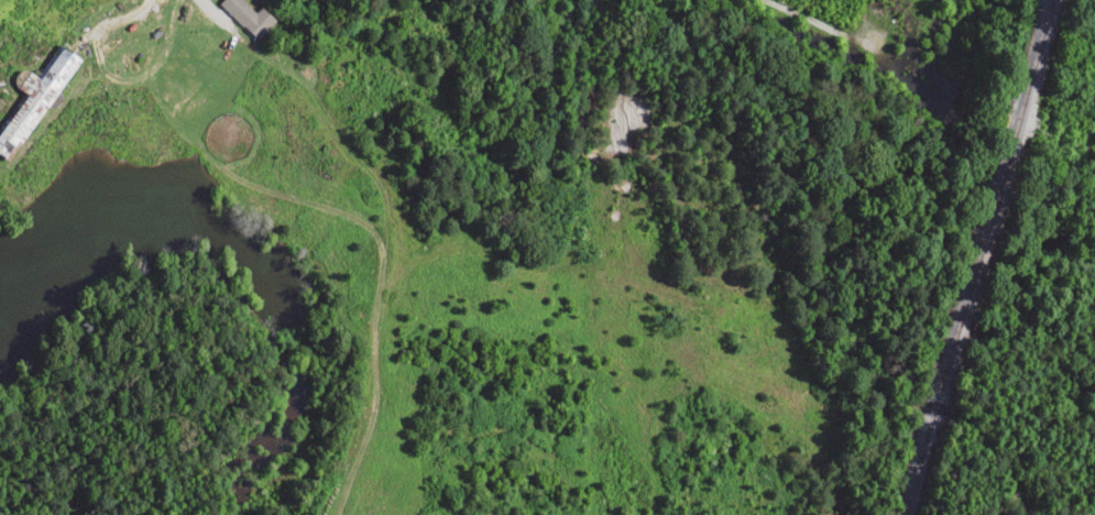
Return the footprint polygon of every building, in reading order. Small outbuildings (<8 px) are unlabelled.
[(253,12),(241,0),(219,0),(217,2),(254,39),(273,20),(259,6),(253,12)] [(0,122),(0,155),(7,160),(77,57),(57,43),(34,77),(27,72),(16,87),(21,90),(0,122)]
